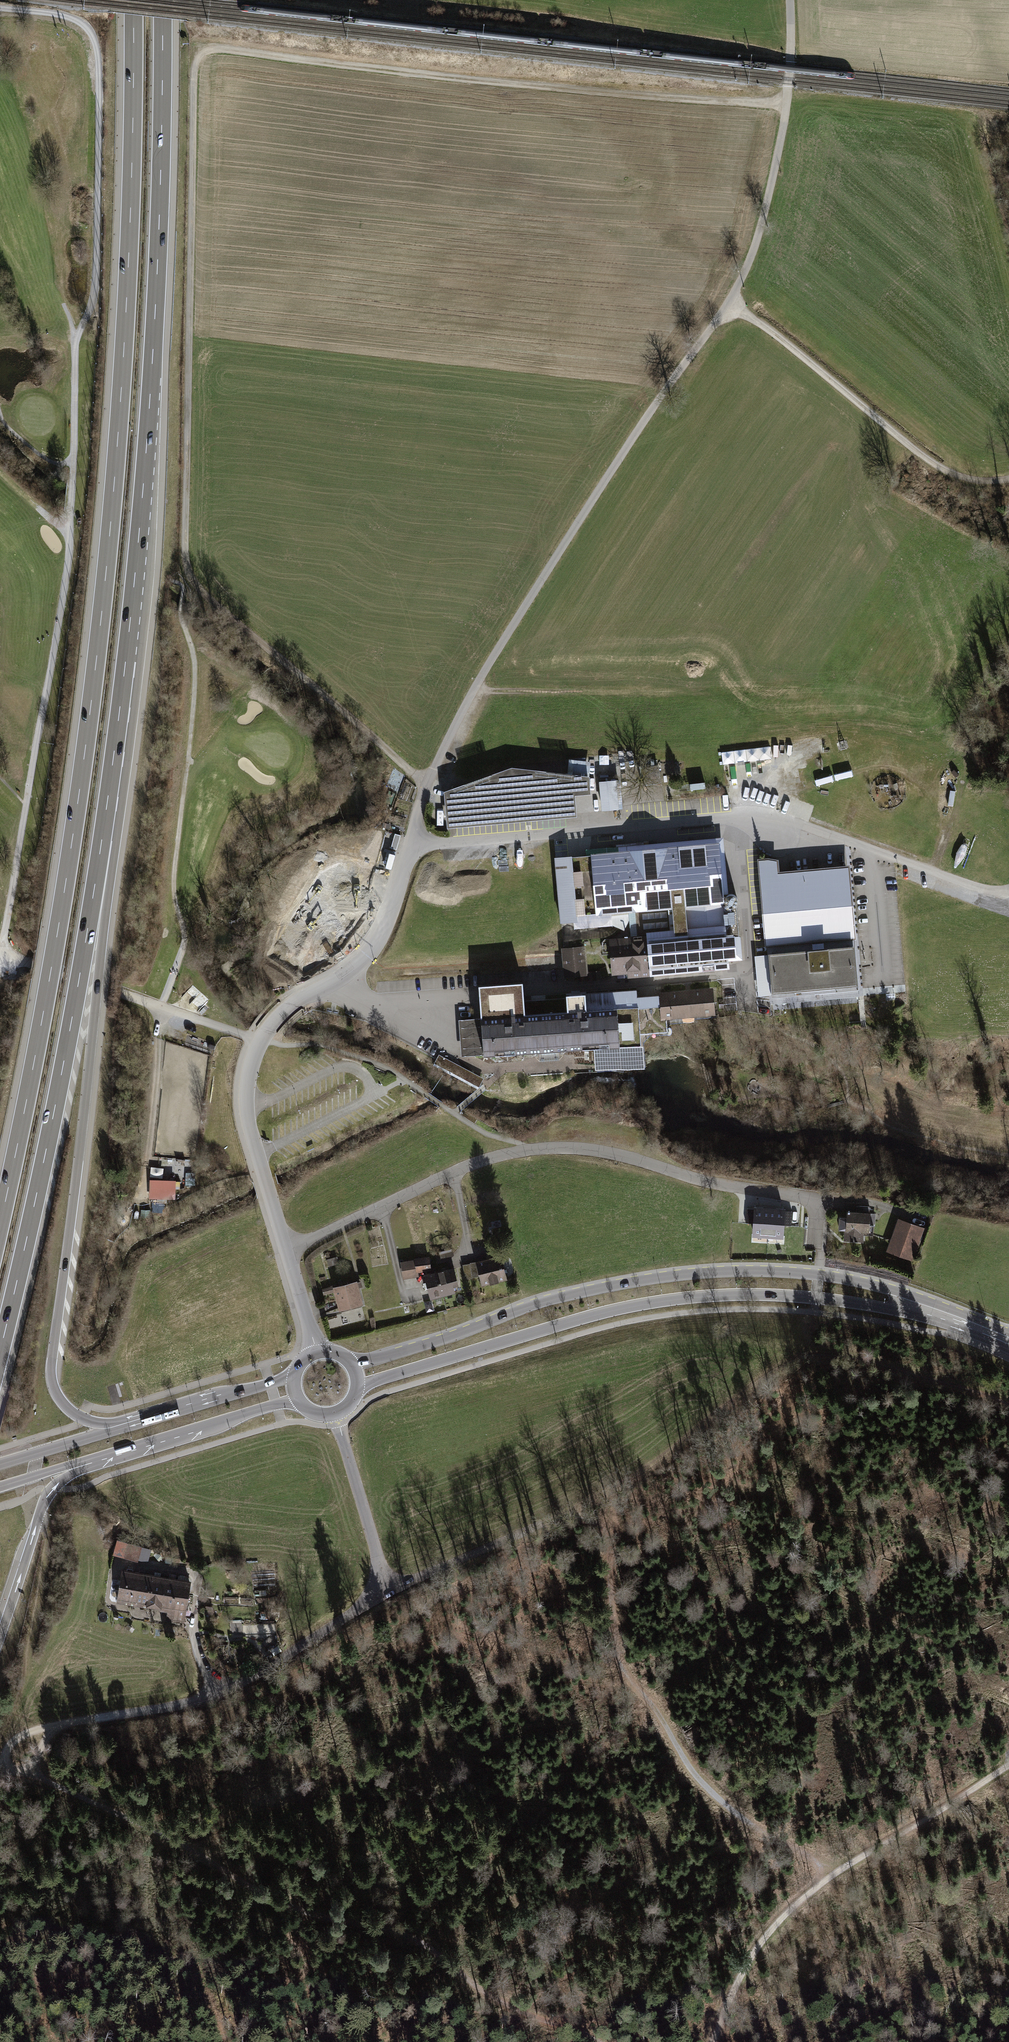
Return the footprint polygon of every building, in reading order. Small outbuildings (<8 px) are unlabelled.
[(770,747),(723,749),(723,761),(771,758),(770,747)] [(442,792),(445,831),(577,818),(575,795),(591,794),(589,777),(513,769),(442,792)] [(599,777),(601,807),(621,806),(619,776),(599,777)] [(651,853),(558,862),(564,922),(594,920),(634,916),(636,936),(609,939),(613,974),(648,971),(647,964),(663,963),(737,956),(736,945),(731,898),(721,899),(718,862),(716,847),(651,853)] [(779,860),(760,862),(767,948),(857,940),(850,867),(780,873),(779,860)] [(362,911),(343,899),(320,937),(339,948),(362,911)] [(586,947),(561,949),(563,975),(588,974),(586,947)] [(857,947),(769,954),(772,991),(772,996),(861,988),(858,958),(857,947)] [(660,1005),(659,994),(637,996),(637,989),(578,994),(566,995),(567,1013),(525,1016),(525,1007),(523,983),(479,986),(482,1018),(484,1053),(485,1055),(523,1052),(593,1047),(595,1067),(644,1064),(643,1041),(641,1042),(638,1007),(660,1005)] [(659,994),(660,1005),(661,1019),(715,1015),(713,988),(706,988),(688,989),(663,991),(659,992),(659,994)] [(461,1055),(484,1053),(482,1018),(458,1019),(461,1055)] [(483,1077),(439,1054),(434,1062),(479,1086),(483,1077)] [(176,1180),(150,1180),(150,1198),(175,1199),(176,1180)] [(872,1199),(857,1199),(857,1206),(872,1207),(872,1199)] [(783,1211),(754,1210),(753,1234),(782,1236),(783,1211)] [(876,1212),(846,1211),(846,1218),(839,1217),(838,1231),(845,1232),(844,1242),(864,1243),(865,1232),(871,1233),(872,1224),(875,1224),(876,1212)] [(921,1227),(897,1219),(887,1251),(910,1259),(921,1227)] [(500,1222),(491,1224),(492,1230),(501,1228),(500,1222)] [(450,1250),(435,1253),(437,1263),(452,1260),(450,1250)] [(502,1255),(476,1262),(477,1265),(480,1279),(482,1287),(508,1280),(502,1255)] [(336,1258),(327,1261),(329,1268),(338,1265),(336,1258)] [(425,1258),(400,1263),(403,1280),(417,1277),(417,1273),(427,1271),(425,1258)] [(477,1265),(462,1266),(463,1280),(480,1279),(477,1265)] [(454,1270),(424,1277),(427,1287),(430,1298),(459,1290),(457,1280),(454,1270)] [(357,1282),(333,1288),(340,1313),(364,1307),(357,1282)] [(321,1290),(323,1297),(333,1294),(332,1287),(321,1290)] [(116,1543),(113,1556),(138,1563),(141,1550),(116,1543)] [(131,1605),(136,1573),(123,1571),(118,1602),(131,1605)] [(145,1607),(150,1576),(136,1573),(131,1605),(145,1607)] [(110,1574),(109,1598),(117,1598),(118,1574),(110,1574)] [(159,1609),(164,1578),(150,1576),(145,1607),(159,1609)] [(171,1623),(178,1580),(164,1578),(159,1609),(158,1612),(167,1614),(165,1622),(171,1623)] [(185,1625),(191,1582),(178,1580),(171,1623),(185,1625)] [(215,1607),(205,1607),(205,1616),(215,1616),(215,1607)]
